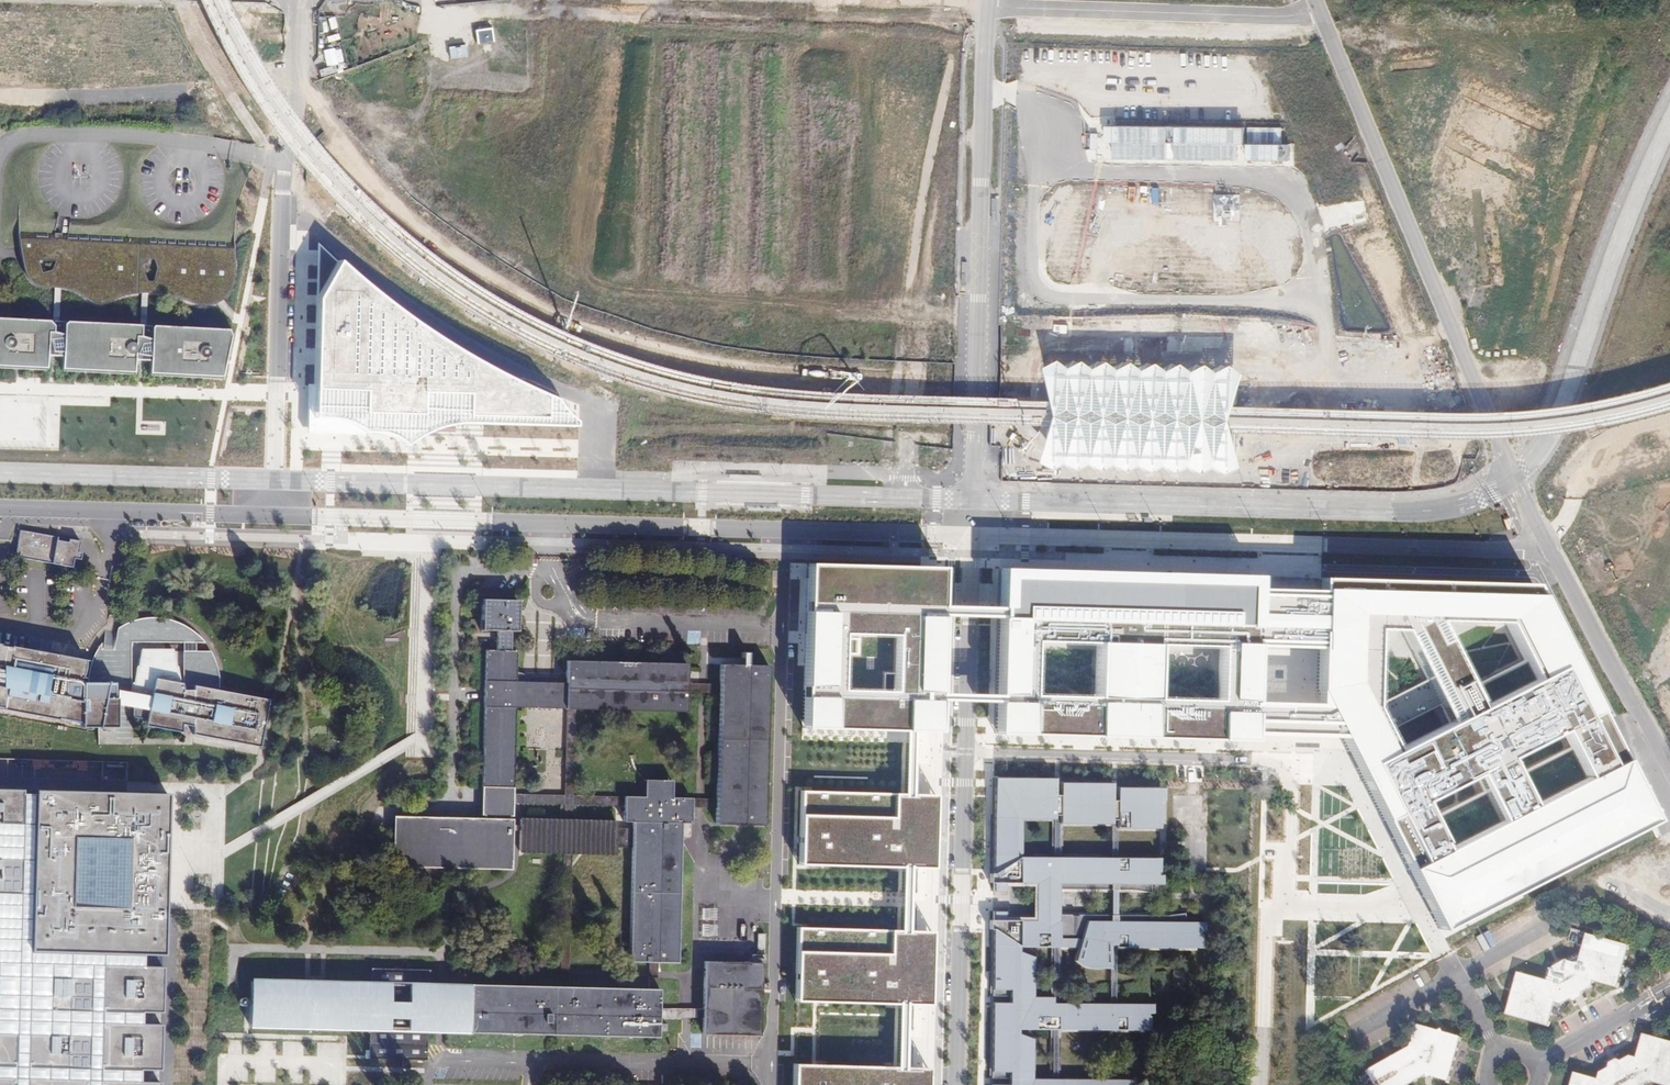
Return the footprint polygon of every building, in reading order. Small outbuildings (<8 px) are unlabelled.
[(0,8),(0,79),(204,76),(169,11),(0,8)] [(488,38),(487,67),(524,68),(525,39),(488,38)] [(1168,126),(1107,124),(1107,141),(1115,141),(1114,157),(1167,159),(1168,126)] [(1237,128),(1177,127),(1177,157),(1237,158),(1237,128)] [(1283,128),(1248,127),(1248,160),(1283,160),(1283,128)] [(1240,196),(1216,195),(1215,222),(1239,223),(1240,196)] [(234,273),(234,243),(68,236),(58,235),(53,235),(17,233),(19,247),(20,256),(22,268),(24,275),(27,281),(32,285),(37,288),(43,289),(48,289),(54,288),(59,288),(64,289),(69,290),(74,293),(79,295),(83,299),(89,302),(95,304),(103,304),(108,302),(114,300),(119,298),(125,296),(130,294),(136,293),(141,293),(143,293),(146,293),(150,293),(155,293),(161,294),(166,295),(172,296),(177,298),(182,299),(188,302),(193,304),(199,305),(203,306),(207,305),(213,303),(218,301),(223,297),(226,294),(229,289),(232,284),(234,279),(234,273)] [(338,262),(318,244),(317,299),(314,386),(308,386),(306,433),(362,435),(370,435),(378,436),(385,437),(392,438),(397,439),(400,441),(403,443),(407,439),(411,435),(414,432),(419,429),(424,427),(429,425),(433,424),(438,423),(442,423),(449,423),(462,423),(466,423),(473,423),(573,426),(554,399),(545,396),(536,393),(498,374),(456,349),(418,325),(379,296),(378,296),(338,262)] [(45,371),(45,362),(45,358),(52,358),(61,359),(61,363),(60,372),(133,375),(133,366),(133,362),(141,362),(149,363),(149,367),(148,376),(220,379),(231,332),(151,328),(145,328),(142,328),(140,328),(113,327),(58,324),(52,324),(0,322),(0,369),(45,371)] [(1063,358),(1051,366),(1062,413),(1049,461),(1060,468),(1072,461),(1085,469),(1097,462),(1109,470),(1121,462),(1134,471),(1146,463),(1159,471),(1172,463),(1183,472),(1196,464),(1209,473),(1222,465),(1233,474),(1248,465),(1236,418),(1250,371),(1237,364),(1224,370),(1211,363),(1199,369),(1186,363),(1173,369),(1161,362),(1149,368),(1137,361),(1124,368),(1113,360),(1101,367),(1088,359),(1076,367),(1063,358)] [(944,572),(944,567),(937,567),(806,564),(802,726),(905,729),(914,729),(933,730),(940,730),(940,721),(940,702),(941,695),(943,618),(943,607),(944,572)] [(1262,646),(1263,589),(1263,576),(1133,573),(1000,569),(999,608),(999,619),(997,696),(996,704),(996,734),(1260,741),(1260,735),(1261,702),(1262,646)] [(1321,704),(1339,738),(1352,763),(1413,880),(1440,932),(1653,820),(1533,584),(1321,578),(1321,591),(1319,648),(1317,697),(1321,704)] [(1262,646),(1319,648),(1321,591),(1263,589),(1262,646)] [(496,651),(483,651),(479,788),(514,789),(516,710),(516,684),(517,651),(511,651),(512,634),(523,634),(524,600),(480,599),(479,633),(496,634),(496,651)] [(80,723),(80,728),(97,728),(98,745),(133,745),(133,737),(181,738),(182,725),(193,727),(192,735),(259,748),(268,700),(219,691),(219,685),(219,679),(218,666),(214,658),(211,651),(196,651),(196,643),(205,643),(202,638),(195,632),(188,627),(184,625),(176,621),(168,619),(164,618),(160,617),(156,617),(153,617),(145,618),(141,618),(137,619),(132,621),(127,623),(122,625),(117,629),(114,648),(101,643),(99,645),(96,650),(95,653),(93,657),(91,661),(0,645),(0,708),(80,723)] [(688,685),(688,664),(564,661),(564,685),(540,685),(516,684),(516,710),(563,711),(569,711),(575,711),(687,714),(688,695),(688,685)] [(768,666),(718,666),(717,684),(717,694),(715,799),(715,809),(715,828),(739,828),(764,828),(768,666)] [(717,684),(688,685),(688,695),(717,694),(717,684)] [(1339,738),(1321,704),(1261,702),(1260,735),(1339,738)] [(569,711),(563,711),(562,798),(514,797),(514,789),(479,788),(479,821),(514,821),(514,807),(562,807),(561,820),(567,820),(570,820),(570,808),(622,809),(622,799),(574,798),(575,711),(569,711)] [(993,927),(992,994),(1009,995),(1009,997),(1009,1000),(992,1000),(992,1076),(1008,1076),(1008,1081),(1008,1084),(1151,1084),(1151,1082),(1059,1081),(1060,1027),(1149,1029),(1150,1013),(1152,1013),(1153,1003),(1150,1003),(1114,1002),(1116,946),(1202,948),(1202,931),(1205,931),(1205,921),(1185,921),(1185,913),(1171,914),(1117,915),(1118,889),(1140,889),(1140,890),(1151,891),(1152,883),(1163,883),(1164,873),(1160,873),(1160,857),(1117,856),(1117,828),(1164,828),(1165,787),(1118,787),(1118,800),(1115,800),(1114,799),(1114,782),(1061,782),(1061,795),(1059,794),(1056,794),(1057,778),(994,777),(993,872),(989,872),(989,881),(993,881),(993,890),(1005,890),(1005,881),(1036,881),(1036,900),(1036,918),(1006,918),(1006,909),(993,909),(993,917),(989,917),(989,927),(993,927)] [(674,782),(641,782),(641,799),(622,799),(622,809),(622,824),(632,825),(630,965),(676,966),(679,825),(689,825),(690,809),(690,798),(674,798),(674,782)] [(161,1081),(138,1080),(138,1069),(162,1069),(163,1023),(140,1023),(140,1011),(163,1012),(165,966),(141,965),(142,954),(165,954),(165,936),(166,907),(157,907),(159,838),(168,838),(170,792),(34,788),(34,806),(23,806),(23,788),(0,787),(0,1084),(161,1084),(161,1081)] [(903,794),(801,791),(799,863),(901,866),(910,866),(930,867),(938,867),(940,795),(932,795),(912,794),(903,794)] [(690,798),(690,809),(715,809),(715,799),(699,798),(690,798)] [(479,821),(394,818),(392,871),(431,872),(512,873),(514,821),(479,821)] [(561,820),(517,820),(516,855),(558,855),(565,855),(571,855),(615,856),(615,821),(567,820),(561,820)] [(565,855),(558,855),(555,988),(568,989),(571,855),(565,855)] [(927,1003),(934,1003),(935,932),(929,932),(908,931),(899,931),(797,928),(795,1000),(897,1002),(906,1003),(927,1003)] [(1503,1016),(1545,1026),(1551,1004),(1560,1005),(1574,998),(1589,990),(1592,983),(1614,989),(1625,945),(1583,935),(1574,964),(1564,962),(1548,970),(1543,981),(1514,973),(1503,1016)] [(703,961),(701,1038),(758,1040),(761,963),(703,961)] [(426,1036),(427,986),(428,971),(370,969),(369,985),(368,1036),(367,1060),(426,1061),(426,1036)] [(346,1035),(368,1036),(369,985),(253,981),(251,1032),(346,1035)] [(427,986),(426,1036),(436,1037),(656,1042),(657,991),(568,989),(555,988),(442,986),(427,986)] [(1456,1038),(1414,1027),(1407,1044),(1408,1048),(1403,1050),(1364,1073),(1370,1084),(1407,1084),(1425,1076),(1444,1082),(1456,1038)] [(1571,1074),(1569,1084),(1669,1084),(1669,1044),(1641,1036),(1635,1060),(1628,1058),(1620,1065),(1614,1062),(1607,1066),(1607,1071),(1599,1076),(1597,1081),(1571,1074)] [(793,1065),(793,1084),(932,1084),(933,1069),(925,1069),(904,1068),(895,1068),(793,1065)]
